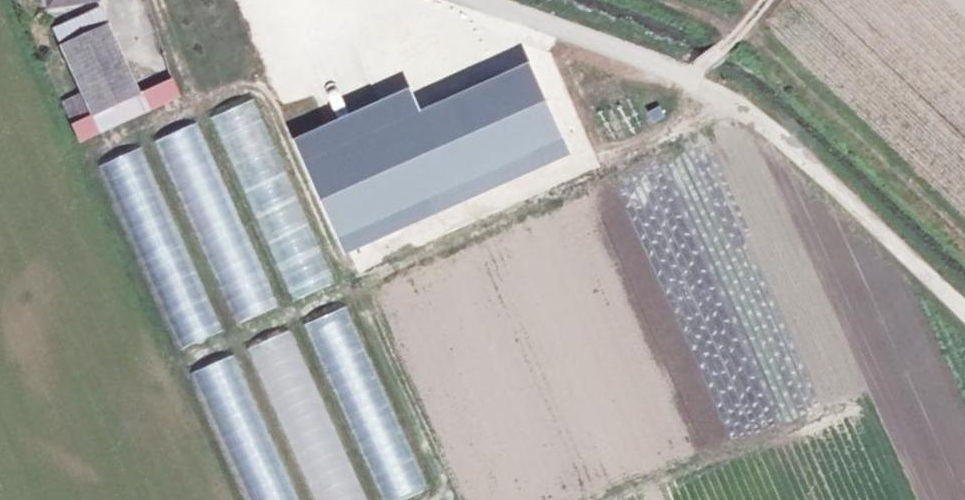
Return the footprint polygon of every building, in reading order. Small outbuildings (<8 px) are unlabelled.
[(51,29),(59,47),(107,26),(99,8),(51,29)] [(107,26),(59,47),(80,93),(90,116),(138,95),(107,26)] [(337,126),(293,145),(345,263),(572,163),(532,72),(424,120),(412,93),(337,126)] [(90,116),(80,93),(61,102),(71,125),(90,116)] [(138,95),(90,116),(98,135),(146,113),(138,95)] [(255,99),(215,117),(297,300),(338,281),(255,99)] [(197,124),(157,142),(239,325),(280,306),(197,124)] [(141,152),(100,171),(182,353),(223,335),(141,152)] [(307,325),(387,499),(406,499),(431,489),(348,307),(307,325)] [(252,350),(320,499),(369,499),(293,331),(252,350)] [(193,375),(250,499),(299,499),(234,357),(193,375)]
